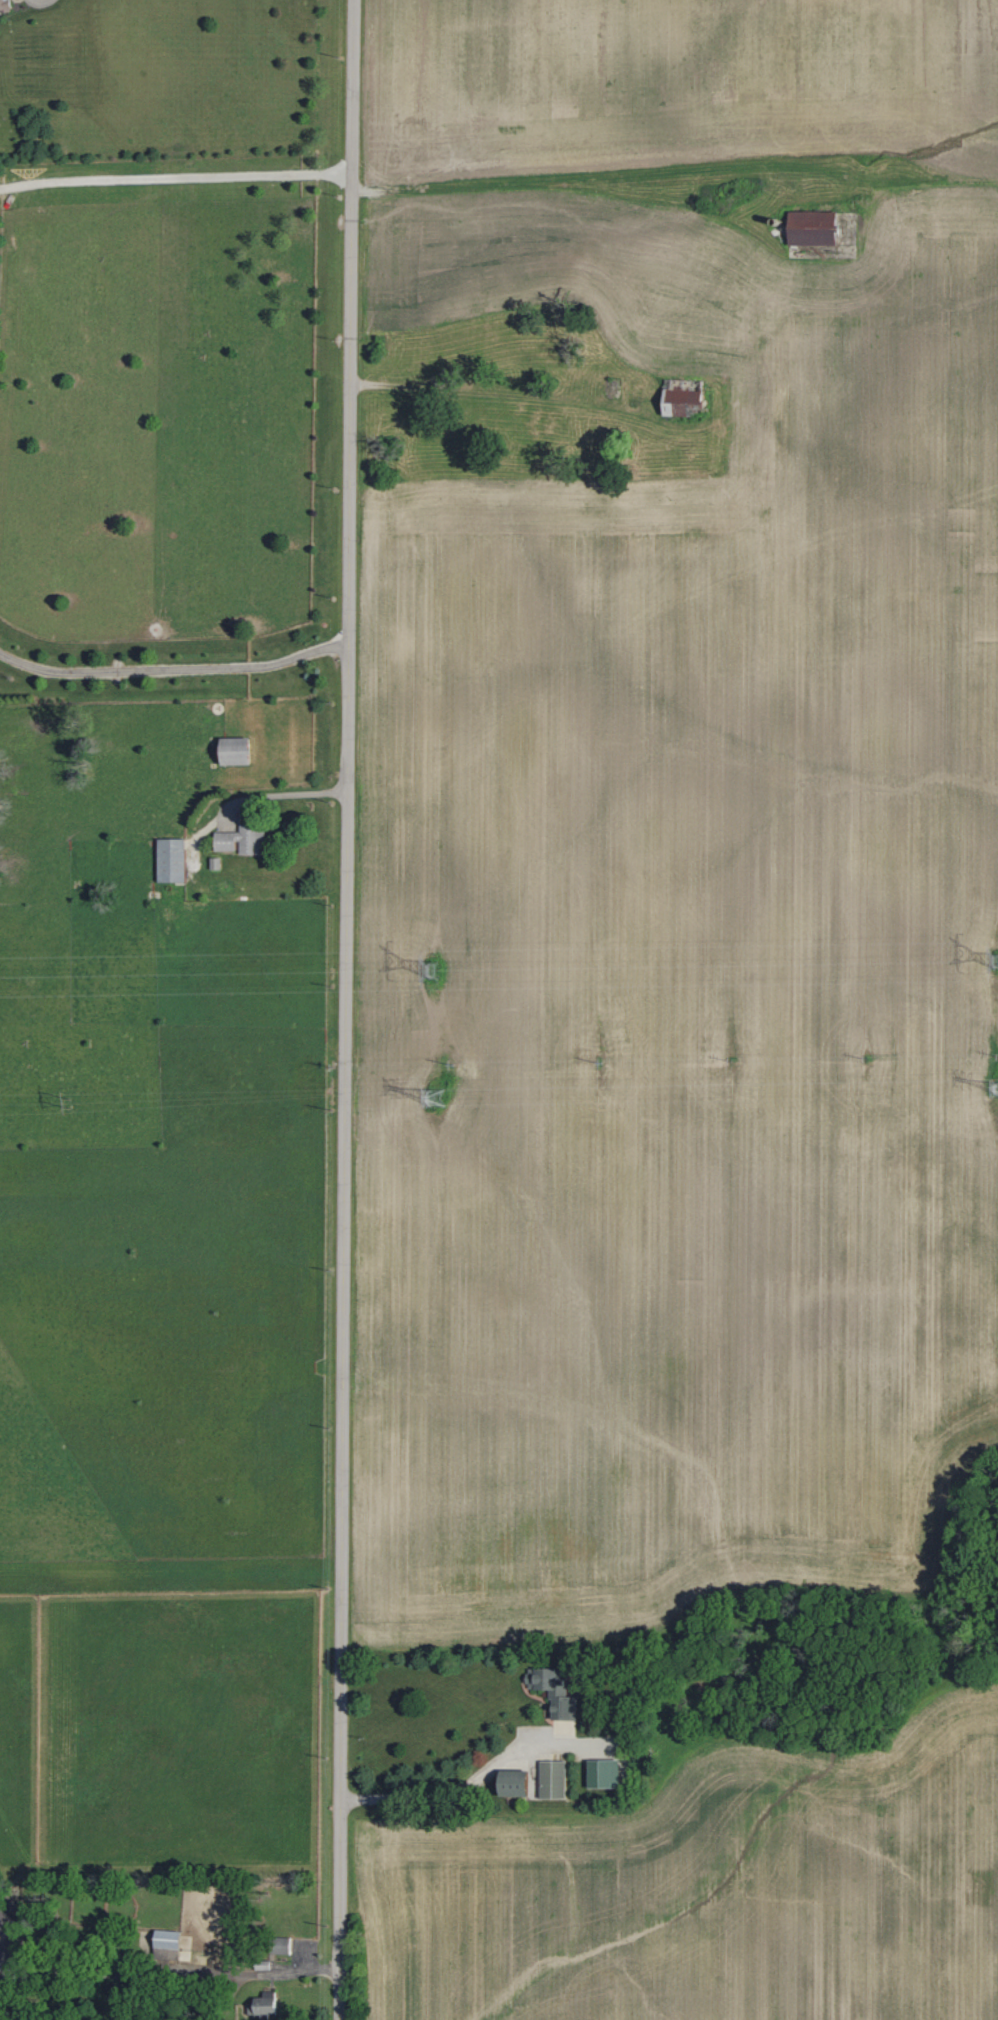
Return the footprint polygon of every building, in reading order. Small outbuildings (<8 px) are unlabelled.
[(14,11),(13,0),(0,0),(0,12),(14,11)] [(840,212),(791,212),(792,247),(840,246),(840,212)] [(253,737),(223,738),(224,765),(253,764),(253,737)] [(240,854),(263,854),(263,827),(241,827),(241,832),(217,832),(217,851),(240,851),(240,854)] [(187,838),(160,839),(160,882),(188,881),(187,838)] [(578,1697),(568,1697),(568,1681),(560,1681),(561,1669),(528,1669),(528,1690),(550,1691),(550,1701),(555,1701),(554,1721),(578,1721),(578,1697)] [(591,1787),(622,1786),(621,1759),(590,1760),(591,1787)] [(542,1797),(569,1796),(568,1760),(541,1761),(542,1797)] [(502,1795),(532,1795),(533,1769),(502,1769),(502,1795)] [(156,1959),(181,1960),(182,1930),(157,1929),(156,1959)] [(192,1936),(183,1935),(181,1960),(189,1961),(192,1936)] [(276,1954),(290,1954),(291,1937),(276,1937),(276,1954)] [(255,2004),(248,2004),(248,2015),(279,2014),(278,1990),(264,1991),(264,1996),(255,1997),(255,2004)]
